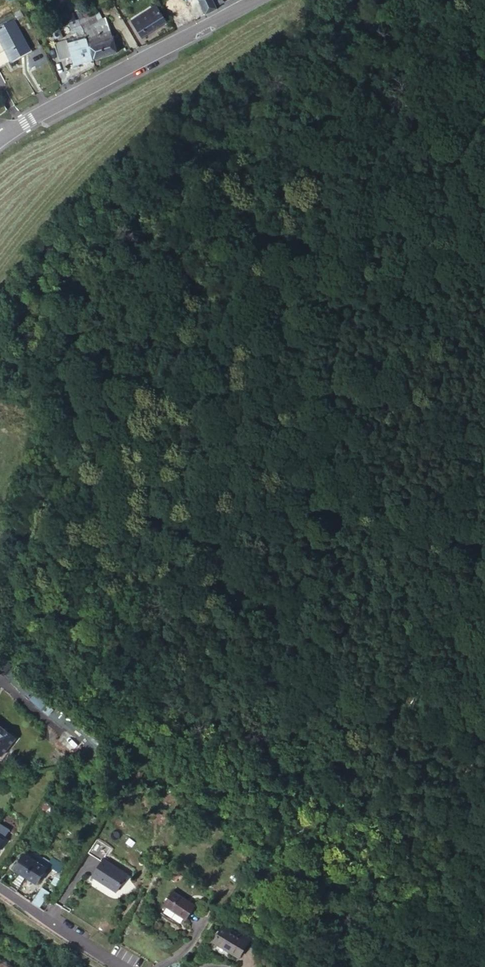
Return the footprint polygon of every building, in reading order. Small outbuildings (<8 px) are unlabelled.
[(202,13),(212,8),(211,6),(209,0),(196,0),(202,13)] [(151,3),(126,17),(135,34),(161,20),(151,3)] [(102,13),(75,20),(77,29),(104,22),(102,13)] [(28,46),(14,22),(0,29),(0,39),(8,52),(18,71),(29,64),(23,53),(30,50),(28,46)] [(104,22),(77,29),(78,34),(105,27),(104,22)] [(84,56),(111,49),(105,27),(78,34),(84,56)] [(77,29),(57,34),(58,39),(78,34),(77,29)] [(65,61),(84,56),(78,34),(58,39),(60,44),(63,55),(65,61)] [(50,60),(63,55),(60,44),(48,47),(50,60)] [(37,690),(29,699),(42,710),(50,701),(37,690)] [(13,736),(0,726),(0,755),(13,736)] [(11,828),(0,821),(0,844),(11,828)] [(40,863),(33,858),(29,855),(24,852),(14,866),(18,869),(24,873),(34,880),(44,865),(40,863)] [(36,853),(33,858),(40,863),(44,865),(46,861),(48,858),(41,854),(40,855),(36,853)] [(48,858),(46,861),(57,868),(60,862),(50,856),(48,858)] [(124,877),(99,861),(86,880),(111,896),(124,877)] [(24,873),(18,869),(13,877),(19,881),(24,873)] [(199,904),(176,889),(167,902),(189,917),(199,904)] [(244,938),(229,928),(219,943),(234,954),(244,938)]
